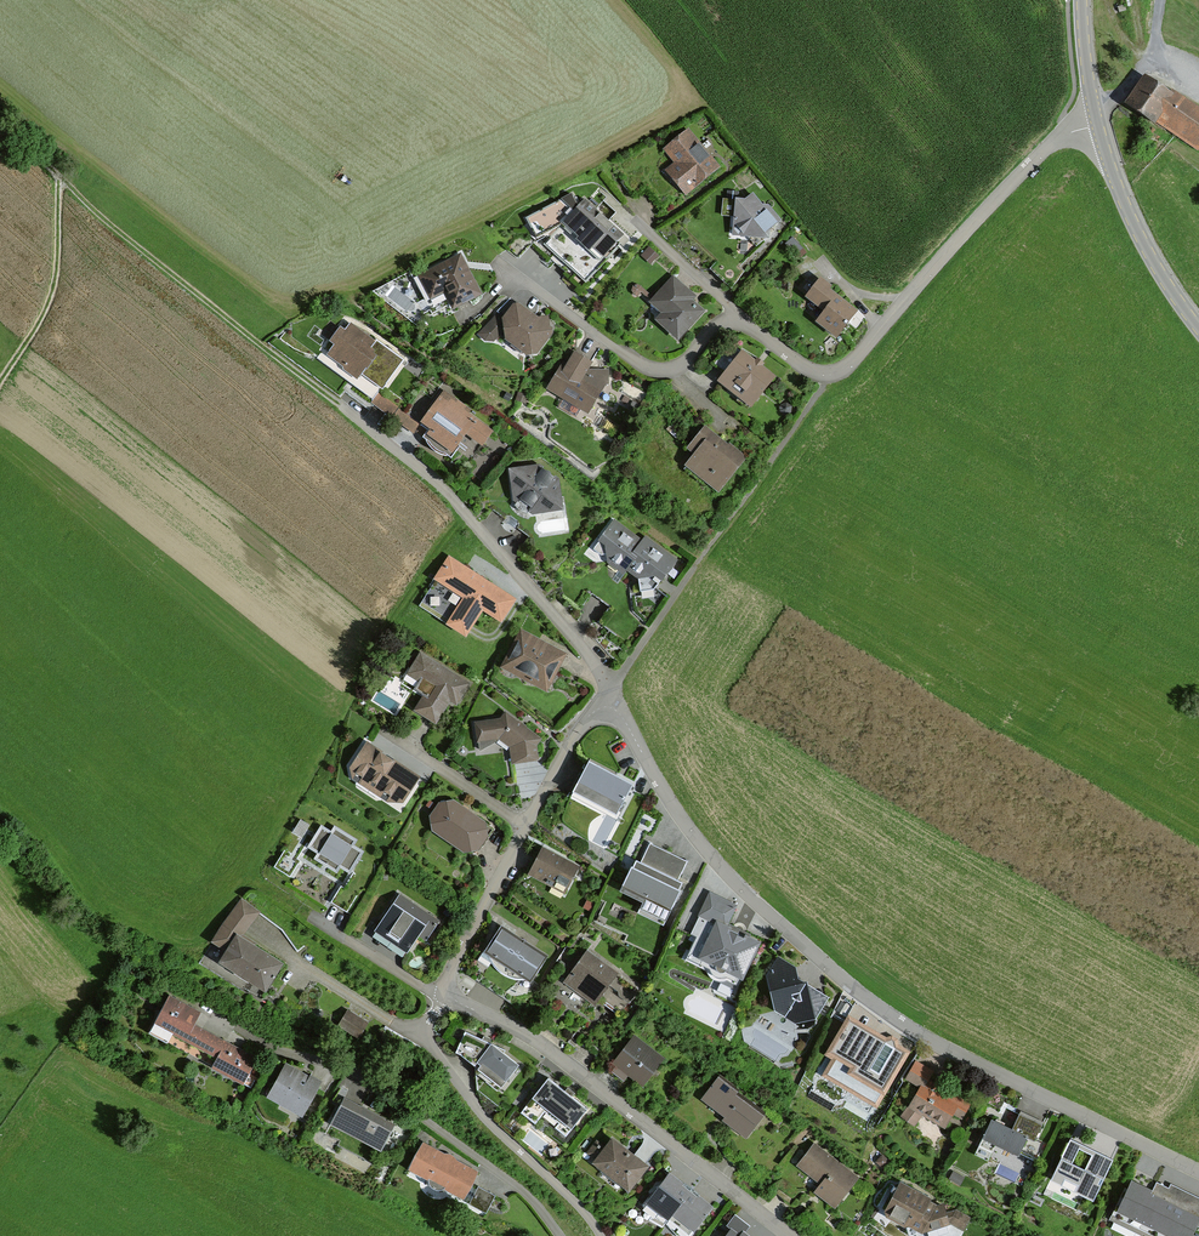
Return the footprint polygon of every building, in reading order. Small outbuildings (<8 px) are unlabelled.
[(1147,77),(1128,106),(1198,153),(1198,111),(1147,77)] [(723,169),(688,130),(661,153),(673,167),(664,175),(686,201),(723,169)] [(572,197),(524,220),(536,245),(562,232),(608,274),(638,241),(588,195),(577,208),(572,197)] [(746,202),(738,201),(734,236),(769,243),(778,224),(770,209),(762,209),(755,196),(746,202)] [(462,251),(417,274),(432,302),(445,295),(456,314),(487,298),(462,251)] [(693,294),(672,276),(647,305),(660,316),(656,323),(677,341),(701,315),(686,302),(693,294)] [(861,312),(820,282),(805,302),(822,314),(815,323),(839,341),(861,312)] [(504,316),(495,314),(480,335),(494,345),(505,330),(510,345),(528,359),(541,357),(556,335),(551,318),(540,321),(516,302),(504,316)] [(405,359),(342,318),(317,357),(359,385),(365,376),(385,389),(405,359)] [(592,362),(573,352),(553,390),(589,409),(609,371),(592,371),(592,362)] [(775,380),(740,354),(717,386),(751,411),(775,380)] [(472,411),(444,393),(423,424),(420,428),(427,433),(422,441),(452,461),(467,438),(484,450),(495,434),(469,416),(472,411)] [(400,408),(379,394),(371,405),(393,419),(400,408)] [(423,424),(400,408),(393,419),(415,435),(420,428),(423,424)] [(747,456),(704,424),(687,447),(695,454),(685,467),(719,492),(747,456)] [(546,466),(511,470),(516,507),(533,518),(565,513),(560,480),(546,466)] [(623,579),(628,571),(636,561),(631,558),(642,544),(614,523),(595,548),(614,562),(609,568),(623,579)] [(636,561),(628,571),(655,591),(675,563),(645,540),(642,544),(631,558),(636,561)] [(518,596),(449,555),(433,580),(463,598),(445,627),(467,640),(484,612),(502,623),(518,596)] [(420,609),(437,617),(448,595),(432,586),(420,609)] [(565,646),(520,626),(501,669),(546,689),(565,646)] [(473,680),(417,649),(403,673),(429,687),(416,711),(435,722),(446,702),(458,708),(473,680)] [(507,710),(473,719),(480,745),(498,741),(513,748),(514,763),(541,762),(540,738),(507,710)] [(420,779),(365,745),(349,770),(352,779),(389,806),(403,806),(420,779)] [(635,786),(590,763),(574,796),(618,819),(635,786)] [(454,801),(437,804),(431,815),(435,830),(462,852),(477,851),(489,839),(486,823),(454,801)] [(606,846),(616,819),(604,814),(594,842),(606,846)] [(300,820),(294,834),(303,838),(309,824),(300,820)] [(361,850),(320,825),(299,862),(340,886),(361,850)] [(687,862),(650,846),(640,867),(633,864),(620,893),(671,917),(686,885),(678,881),(687,862)] [(581,868),(541,848),(528,876),(567,895),(581,868)] [(736,985),(755,941),(726,928),(737,904),(711,892),(681,961),(736,985)] [(433,918),(398,894),(374,928),(410,952),(433,918)] [(214,942),(226,950),(236,935),(240,938),(257,914),(242,903),(214,942)] [(506,966),(524,938),(501,924),(484,952),(506,966)] [(240,938),(236,935),(226,950),(220,960),(267,988),(283,963),(240,938)] [(528,980),(546,952),(524,938),(506,966),(528,980)] [(618,973),(588,951),(564,983),(595,1005),(618,973)] [(796,963),(781,957),(765,975),(774,1011),(796,1025),(818,1017),(829,1001),(801,983),(796,963)] [(618,974),(612,989),(619,992),(625,977),(618,974)] [(219,1055),(226,1041),(192,1023),(199,1009),(171,994),(151,1032),(168,1041),(174,1030),(219,1055)] [(370,1022),(346,1009),(337,1024),(361,1038),(370,1022)] [(893,1043),(848,1015),(830,1045),(855,1060),(861,1050),(881,1063),(893,1043)] [(492,1045),(468,1034),(459,1053),(477,1065),(503,1087),(517,1066),(492,1045)] [(666,1061),(635,1038),(614,1066),(644,1089),(666,1061)] [(226,1041),(219,1055),(213,1066),(251,1086),(256,1077),(248,1073),(257,1057),(226,1041)] [(324,1080),(286,1060),(269,1095),(307,1114),(324,1080)] [(934,1072),(915,1063),(906,1082),(921,1089),(924,1083),(928,1085),(934,1072)] [(766,1113),(718,1077),(700,1101),(747,1137),(766,1113)] [(592,1111),(551,1079),(524,1113),(566,1145),(592,1111)] [(928,1085),(924,1083),(921,1089),(912,1105),(901,1116),(914,1130),(924,1112),(946,1124),(954,1108),(964,1113),(968,1106),(928,1085)] [(396,1124),(343,1099),(330,1126),(383,1151),(396,1124)] [(1012,1131),(993,1122),(977,1157),(991,1164),(1000,1147),(1020,1156),(1015,1167),(1032,1175),(1045,1148),(1034,1142),(1043,1123),(1021,1113),(1012,1131)] [(540,1151),(545,1143),(530,1135),(525,1143),(540,1151)] [(647,1163),(613,1136),(595,1159),(629,1186),(647,1163)] [(1113,1157),(1071,1137),(1051,1178),(1094,1198),(1113,1157)] [(863,1174),(814,1139),(796,1164),(823,1183),(817,1192),(839,1208),(863,1174)] [(479,1172),(423,1144),(411,1168),(467,1196),(479,1172)] [(669,1216),(690,1189),(669,1173),(648,1199),(669,1216)] [(1132,1179),(1115,1218),(1154,1235),(1192,1235),(1198,1220),(1198,1199),(1156,1179),(1152,1188),(1132,1179)] [(903,1181),(882,1220),(913,1235),(925,1235),(952,1225),(965,1233),(974,1219),(959,1209),(951,1212),(948,1204),(903,1181)] [(495,1197),(480,1188),(471,1203),(486,1212),(495,1197)] [(689,1232),(711,1206),(690,1189),(669,1216),(689,1232)] [(736,1225),(727,1235),(749,1235),(736,1225)]
